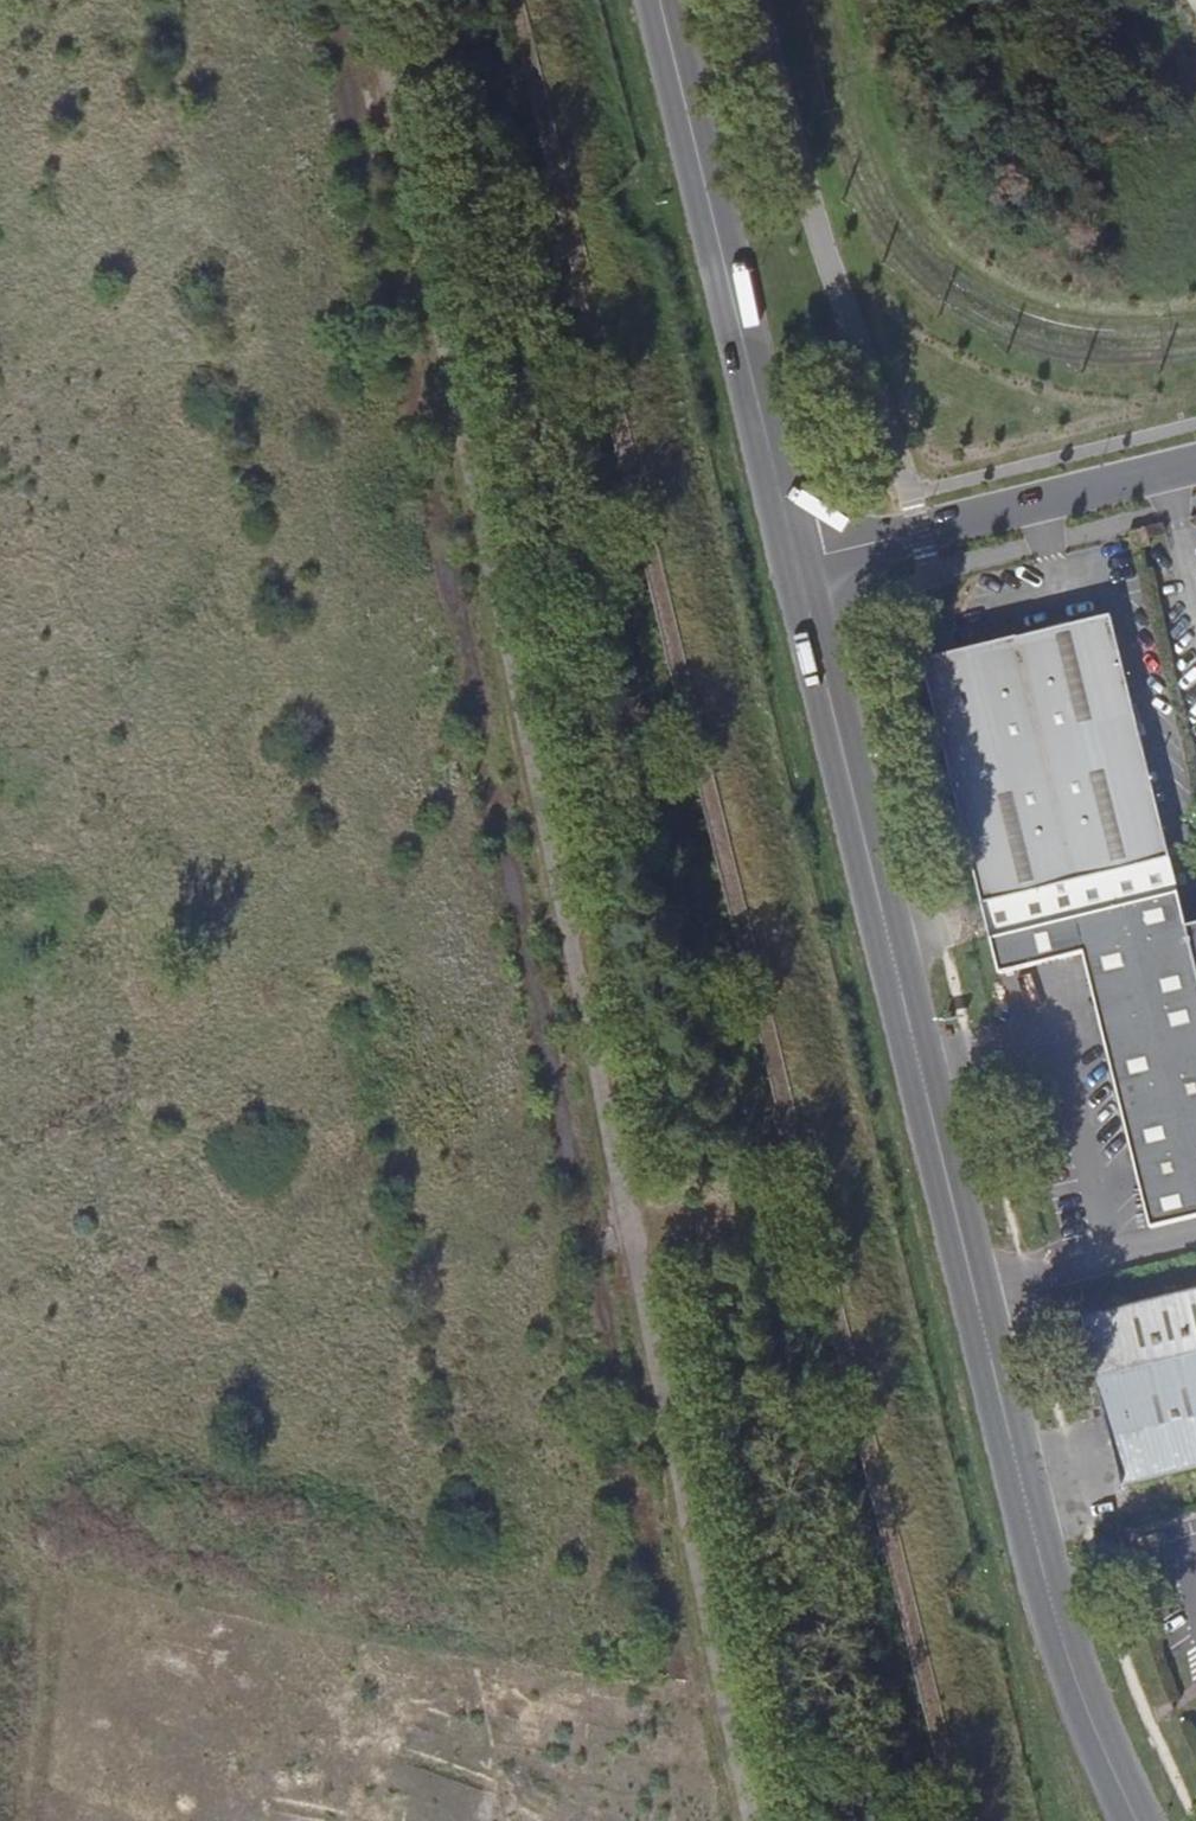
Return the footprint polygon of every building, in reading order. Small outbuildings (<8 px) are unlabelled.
[(1151,547),(1147,528),(1132,532),(1137,550),(1151,547)] [(1010,934),(1179,893),(1113,615),(925,659),(921,660),(922,664),(963,836),(980,904),(1001,898),(1010,934)] [(1179,893),(1010,934),(989,939),(998,974),(1082,954),(1148,1228),(1195,1216),(1195,966),(1187,927),(1179,893)] [(980,904),(989,939),(1010,934),(1001,898),(980,904)] [(1187,927),(1195,966),(1195,925),(1187,927)] [(1081,1318),(1121,1485),(1195,1468),(1195,1291),(1081,1318)]
